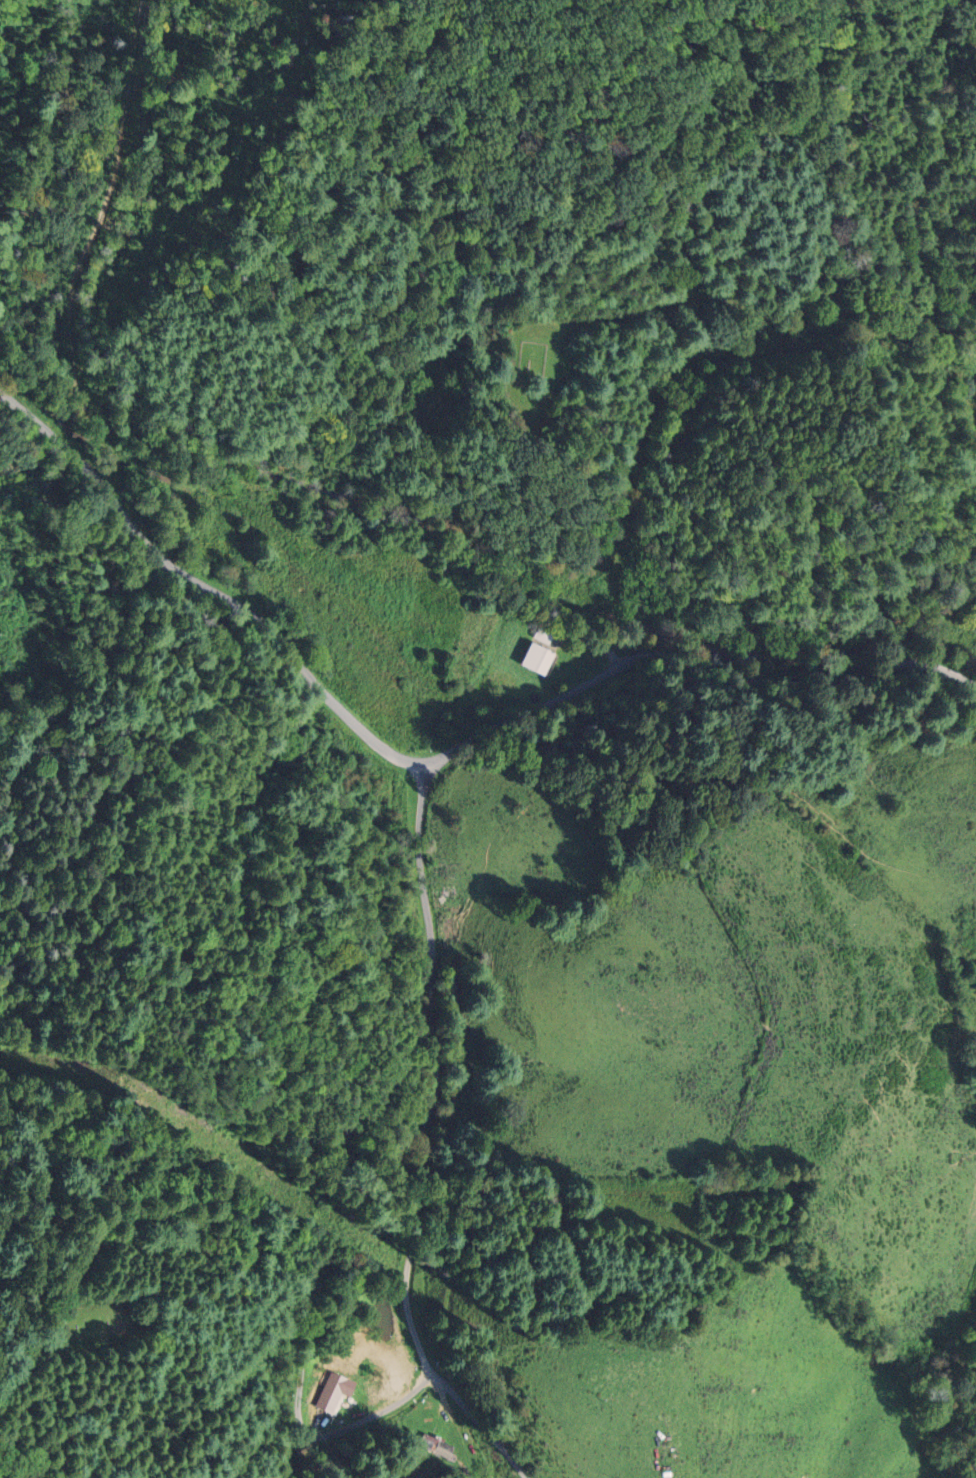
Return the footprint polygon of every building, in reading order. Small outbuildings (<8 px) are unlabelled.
[(530,638),(546,646),(553,631),(537,623),(530,638)] [(551,653),(524,645),(516,669),(543,677),(551,653)] [(345,1381),(331,1376),(320,1408),(334,1413),(345,1381)] [(456,1448),(423,1433),(417,1447),(450,1461),(456,1448)]
